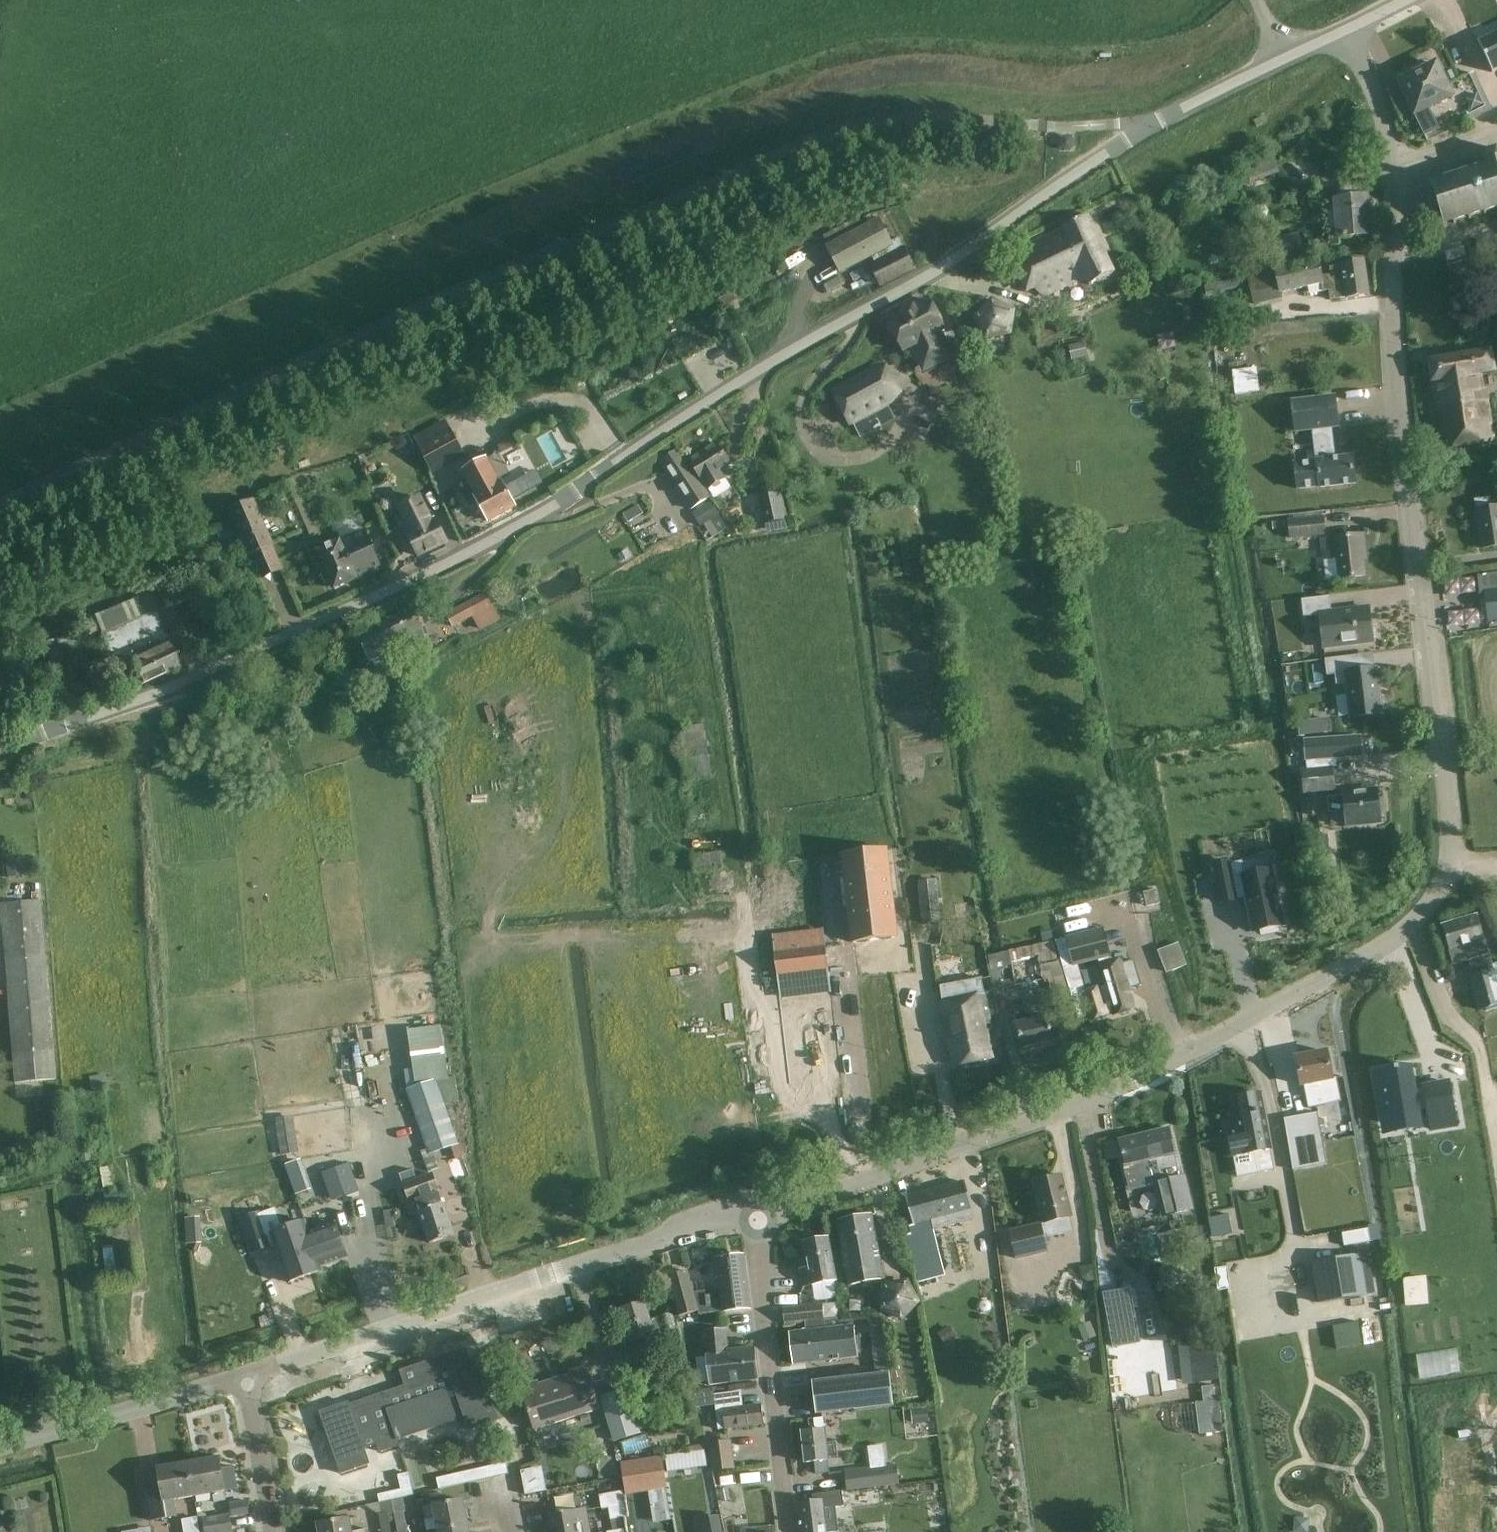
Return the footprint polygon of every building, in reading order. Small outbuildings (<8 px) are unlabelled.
[(1479,42),(1494,72),(1496,70),(1496,33),(1479,42)] [(1400,81),(1415,114),(1452,96),(1436,64),(1400,81)] [(1488,151),(1484,159),(1486,166),(1441,180),(1442,185),(1433,188),(1444,225),(1496,208),(1496,148),(1488,151)] [(1251,171),(1255,183),(1279,176),(1275,164),(1251,171)] [(1327,212),(1330,245),(1339,245),(1338,237),(1371,235),(1368,196),(1336,198),(1336,211),(1327,212)] [(1084,277),(1088,285),(1114,272),(1088,216),(1054,232),(1077,281),(1084,277)] [(867,261),(877,284),(915,268),(899,231),(888,236),(880,217),(823,241),(837,274),(867,261)] [(1044,296),(1077,281),(1054,232),(1021,248),(1044,296)] [(1248,275),(1254,305),(1282,298),(1282,293),(1321,284),(1323,291),(1328,291),(1330,299),(1347,297),(1347,298),(1369,294),(1364,260),(1342,264),(1342,266),(1330,267),(1331,275),(1322,276),(1318,259),(1248,275)] [(1009,332),(1012,309),(992,296),(976,318),(986,338),(1009,332)] [(910,347),(923,373),(954,356),(941,331),(944,330),(928,300),(889,321),(904,351),(910,347)] [(1491,350),(1428,361),(1440,433),(1470,428),(1473,444),(1494,442),(1483,373),(1495,371),(1491,350)] [(1256,365),(1232,368),(1234,393),(1259,390),(1256,365)] [(831,390),(850,425),(854,423),(861,437),(897,418),(889,405),(893,403),(895,397),(900,394),(886,366),(881,368),(874,366),(831,390)] [(1295,464),(1298,489),(1320,486),(1320,487),(1355,483),(1352,457),(1334,459),(1331,428),(1338,427),(1335,396),(1293,401),(1296,432),(1315,430),(1318,460),(1317,461),(1295,464)] [(530,437),(537,452),(551,446),(544,430),(530,437)] [(432,470),(463,453),(452,432),(421,450),(432,470)] [(704,481),(709,490),(726,479),(720,471),(730,464),(717,443),(689,460),(703,482),(704,481)] [(692,508),(710,497),(678,449),(661,461),(692,508)] [(476,496),(489,521),(515,507),(501,482),(499,483),(486,460),(465,472),(478,495),(476,496)] [(780,492),(759,497),(764,524),(786,520),(780,492)] [(1482,548),(1496,546),(1496,507),(1492,507),(1490,497),(1477,500),(1478,510),(1476,510),(1482,548)] [(408,535),(418,556),(448,542),(437,520),(433,522),(421,498),(400,509),(412,533),(408,535)] [(230,510),(235,522),(250,557),(275,546),(255,499),(230,510)] [(701,526),(720,514),(712,502),(693,514),(701,526)] [(1290,539),(1326,536),(1324,516),(1288,520),(1290,539)] [(318,551),(335,590),(358,579),(359,580),(381,570),(364,532),(342,542),(341,541),(318,551)] [(1321,539),(1326,581),(1365,576),(1361,535),(1321,539)] [(1489,619),(1496,618),(1496,572),(1477,574),(1480,599),(1486,598),(1489,619)] [(453,627),(474,616),(493,606),(485,593),(446,614),(453,627)] [(1331,613),(1331,610),(1329,597),(1301,601),(1303,618),(1319,616),(1323,648),(1373,642),(1373,639),(1378,639),(1376,626),(1371,626),(1369,608),(1331,613)] [(131,660),(141,685),(180,667),(169,644),(156,611),(139,618),(132,600),(94,616),(101,634),(100,634),(112,661),(123,657),(125,663),(131,660)] [(493,606),(474,616),(482,630),(500,620),(493,606)] [(404,637),(408,647),(426,639),(422,628),(414,607),(386,621),(393,642),(404,637)] [(386,621),(367,630),(368,632),(358,636),(370,662),(366,664),(375,687),(402,675),(394,657),(396,656),(391,643),(393,642),(386,621)] [(66,671),(73,669),(69,653),(88,648),(84,630),(44,642),(46,651),(50,669),(52,668),(57,689),(69,686),(66,671)] [(1377,669),(1357,671),(1355,657),(1326,660),(1328,677),(1336,676),(1337,686),(1347,684),(1351,719),(1383,714),(1382,710),(1385,708),(1384,702),(1381,700),(1377,669)] [(682,776),(707,776),(706,724),(681,725),(682,776)] [(1361,736),(1305,740),(1306,760),(1362,756),(1361,736)] [(1332,768),(1302,771),(1304,793),(1334,789),(1332,768)] [(1344,811),(1346,826),(1382,822),(1378,791),(1328,797),(1329,813),(1344,811)] [(887,850),(842,855),(845,878),(841,879),(845,907),(848,907),(853,943),(898,938),(887,850)] [(695,871),(722,868),(721,853),(694,856),(695,871)] [(1229,862),(1213,865),(1221,902),(1237,899),(1237,898),(1245,896),(1245,898),(1253,932),(1261,930),(1262,935),(1278,932),(1277,927),(1285,925),(1273,869),(1271,870),(1268,857),(1242,862),(1230,865),(1229,862)] [(918,882),(922,925),(941,923),(937,880),(918,882)] [(1146,907),(1160,904),(1157,890),(1143,893),(1146,907)] [(55,1079),(40,900),(0,904),(0,906),(15,1082),(55,1079)] [(1443,926),(1450,950),(1454,964),(1467,960),(1471,976),(1468,977),(1478,1010),(1496,1004),(1496,989),(1491,970),(1493,970),(1484,940),(1480,927),(1477,915),(1443,926)] [(1084,991),(1092,1020),(1107,1015),(1107,1013),(1113,1012),(1114,1015),(1135,1009),(1129,989),(1140,985),(1133,960),(1121,964),(1121,962),(1111,965),(1100,929),(1064,939),(1072,966),(1097,959),(1105,985),(1084,991)] [(1053,942),(988,956),(994,991),(1048,979),(1052,995),(1055,1008),(1070,1004),(1067,991),(1059,960),(1057,961),(1053,942)] [(1187,966),(1178,943),(1158,951),(1167,973),(1187,966)] [(826,947),(774,953),(776,976),(828,969),(826,947)] [(943,1004),(955,1066),(992,1058),(987,1031),(992,1030),(981,979),(941,987),(942,1004),(943,1004)] [(1017,1024),(1023,1048),(1054,1040),(1048,1016),(1029,1021),(1026,1006),(1015,1009),(1018,1024),(1017,1024)] [(420,1152),(427,1172),(438,1167),(434,1153),(451,1147),(456,1160),(465,1156),(460,1142),(457,1144),(435,1082),(448,1080),(440,1025),(407,1030),(416,1086),(406,1089),(427,1149),(420,1152)] [(1304,1085),(1309,1109),(1325,1105),(1321,1082),(1333,1079),(1327,1052),(1296,1058),(1302,1086),(1304,1085)] [(1395,1068),(1374,1072),(1382,1119),(1418,1113),(1417,1111),(1427,1109),(1431,1129),(1456,1125),(1449,1083),(1423,1087),(1424,1089),(1414,1091),(1410,1066),(1398,1068),(1398,1067),(1395,1068)] [(1241,1132),(1229,1134),(1233,1156),(1254,1152),(1258,1174),(1275,1170),(1260,1094),(1234,1099),(1241,1132)] [(1327,1165),(1318,1112),(1284,1118),(1293,1170),(1327,1165)] [(300,1153),(294,1116),(277,1119),(282,1156),(300,1153)] [(1153,1183),(1161,1217),(1193,1209),(1185,1175),(1180,1176),(1178,1166),(1169,1129),(1119,1141),(1126,1167),(1152,1160),(1157,1182),(1153,1183)] [(282,1163),(294,1193),(311,1186),(299,1157),(282,1163)] [(413,1169),(399,1174),(403,1184),(408,1202),(414,1200),(419,1212),(430,1244),(455,1235),(444,1203),(442,1204),(438,1191),(439,1190),(433,1173),(416,1179),(413,1169)] [(1010,1231),(1016,1260),(1048,1252),(1045,1239),(1074,1232),(1070,1217),(1060,1176),(1036,1182),(1047,1222),(1042,1224),(1041,1223),(1010,1231)] [(908,1235),(917,1275),(943,1268),(931,1220),(970,1209),(963,1182),(908,1198),(915,1224),(917,1233),(908,1235)] [(401,1215),(400,1211),(396,1209),(391,1210),(389,1214),(391,1219),(395,1220),(399,1219),(401,1215)] [(871,1216),(838,1222),(849,1284),(883,1278),(871,1216)] [(288,1283),(314,1274),(301,1239),(301,1237),(305,1236),(309,1234),(309,1233),(305,1222),(271,1234),(288,1283)] [(301,1239),(314,1274),(322,1271),(321,1267),(347,1258),(335,1224),(309,1233),(309,1234),(305,1236),(301,1237),(301,1239)] [(1366,1226),(1340,1231),(1343,1243),(1369,1239),(1366,1226)] [(800,1269),(803,1286),(836,1280),(828,1236),(804,1240),(809,1268),(800,1269)] [(722,1289),(694,1293),(698,1310),(699,1315),(725,1312),(750,1308),(743,1256),(718,1259),(722,1289)] [(1359,1256),(1311,1264),(1318,1304),(1366,1296),(1359,1256)] [(694,1293),(688,1271),(668,1277),(678,1316),(698,1310),(694,1293)] [(1403,1275),(1403,1307),(1427,1306),(1427,1274),(1403,1275)] [(920,1305),(920,1304),(919,1300),(918,1296),(914,1291),(911,1288),(907,1286),(900,1285),(893,1287),(887,1292),(883,1298),(883,1305),(884,1311),(888,1317),(894,1321),(899,1322),(906,1322),(913,1318),(917,1313),(919,1309),(920,1305)] [(1130,1289),(1104,1293),(1114,1346),(1139,1342),(1130,1289)] [(619,1311),(629,1343),(656,1336),(656,1334),(666,1331),(662,1316),(651,1319),(646,1303),(619,1311)] [(823,1304),(783,1307),(784,1325),(805,1323),(825,1321),(825,1320),(825,1318),(839,1317),(838,1303),(824,1304),(823,1304)] [(791,1333),(794,1364),(856,1357),(853,1326),(852,1320),(840,1322),(840,1318),(825,1320),(825,1321),(805,1323),(806,1331),(791,1333)] [(710,1382),(711,1385),(758,1380),(754,1348),(729,1351),(726,1329),(704,1331),(707,1357),(696,1358),(699,1383),(710,1382)] [(349,1402),(320,1412),(330,1443),(331,1444),(341,1474),(370,1464),(365,1448),(378,1444),(380,1452),(401,1445),(400,1442),(399,1440),(456,1420),(457,1420),(457,1418),(464,1416),(469,1431),(499,1421),(493,1404),(477,1358),(470,1361),(465,1348),(400,1371),(405,1385),(391,1390),(387,1391),(369,1397),(350,1404),(349,1402)] [(874,1364),(876,1376),(891,1374),(889,1363),(874,1364)] [(520,1388),(534,1430),(599,1409),(586,1367),(569,1372),(570,1375),(540,1385),(539,1382),(520,1388)] [(876,1376),(813,1384),(817,1414),(855,1409),(855,1411),(895,1407),(891,1374),(876,1376)] [(1220,1401),(1216,1401),(1214,1387),(1203,1388),(1204,1403),(1196,1404),(1200,1435),(1224,1432),(1220,1401)] [(713,1394),(718,1430),(726,1429),(763,1424),(761,1405),(743,1408),(741,1391),(713,1394)] [(1446,1401),(1451,1436),(1471,1433),(1466,1399),(1446,1401)] [(824,1430),(803,1432),(806,1463),(815,1462),(816,1474),(830,1473),(828,1459),(838,1457),(837,1441),(826,1443),(824,1430)] [(714,1472),(734,1469),(730,1442),(710,1444),(714,1472)] [(883,1446),(867,1448),(869,1469),(843,1472),(846,1492),(888,1487),(883,1446)] [(615,1447),(585,1452),(589,1479),(619,1474),(615,1447)] [(665,1455),(668,1472),(708,1465),(705,1448),(665,1455)] [(213,1493),(215,1502),(225,1501),(224,1491),(226,1491),(238,1489),(234,1467),(222,1469),(220,1458),(189,1463),(194,1496),(213,1493)] [(661,1458),(622,1465),(627,1496),(666,1490),(661,1458)] [(142,1475),(149,1521),(177,1517),(174,1500),(194,1496),(189,1463),(159,1469),(160,1472),(142,1475)] [(613,1531),(618,1531),(625,1531),(623,1518),(627,1517),(623,1491),(599,1495),(602,1509),(609,1508),(613,1531)] [(799,1503),(801,1522),(801,1523),(799,1523),(800,1526),(801,1526),(802,1531),(833,1531),(830,1508),(836,1507),(844,1506),(842,1491),(812,1495),(813,1501),(799,1503)] [(382,1531),(392,1531),(389,1515),(394,1514),(392,1500),(380,1502),(382,1514),(379,1514),(382,1531)] [(464,1500),(423,1507),(425,1519),(433,1517),(433,1516),(435,1516),(438,1530),(468,1525),(464,1500)] [(555,1531),(591,1531),(587,1508),(552,1514),(555,1531)] [(404,1513),(394,1515),(397,1531),(407,1531),(404,1513)] [(203,1519),(206,1531),(234,1531),(231,1514),(203,1519)] [(703,1531),(721,1531),(719,1515),(701,1519),(703,1531)] [(320,1531),(351,1531),(349,1518),(318,1524),(320,1531)]
